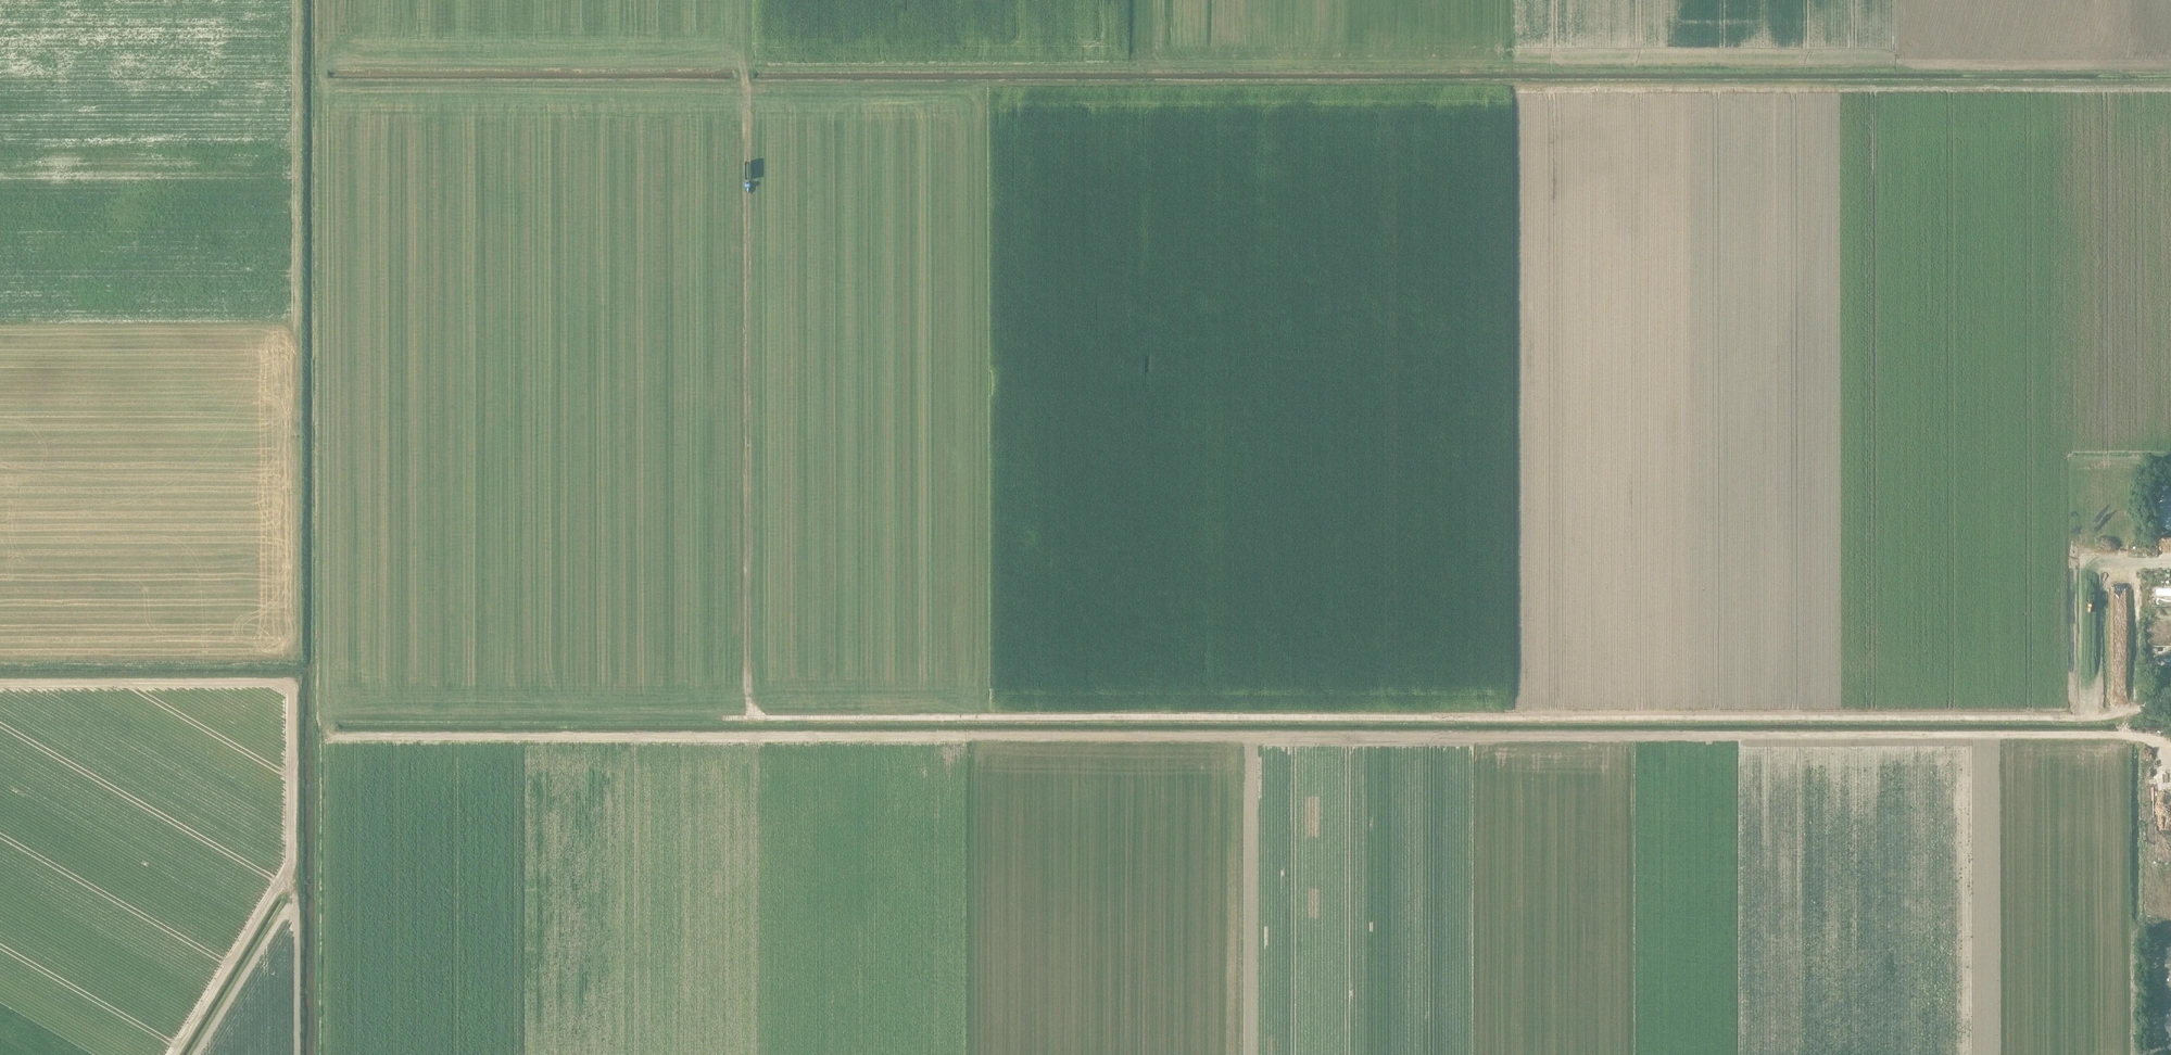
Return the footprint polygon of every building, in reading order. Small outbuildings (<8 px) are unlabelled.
[(2169,484),(2167,485),(2165,486),(2163,487),(2161,489),(2159,490),(2158,492),(2157,493),(2156,494),(2155,496),(2154,498),(2153,500),(2153,501),(2153,503),(2152,505),(2152,506),(2152,508),(2152,510),(2152,511),(2153,513),(2153,514),(2153,515),(2154,517),(2155,520),(2157,522),(2158,523),(2159,525),(2160,526),(2161,527),(2163,528),(2165,529),(2167,530),(2169,531),(2170,532),(2170,484),(2169,484)]
